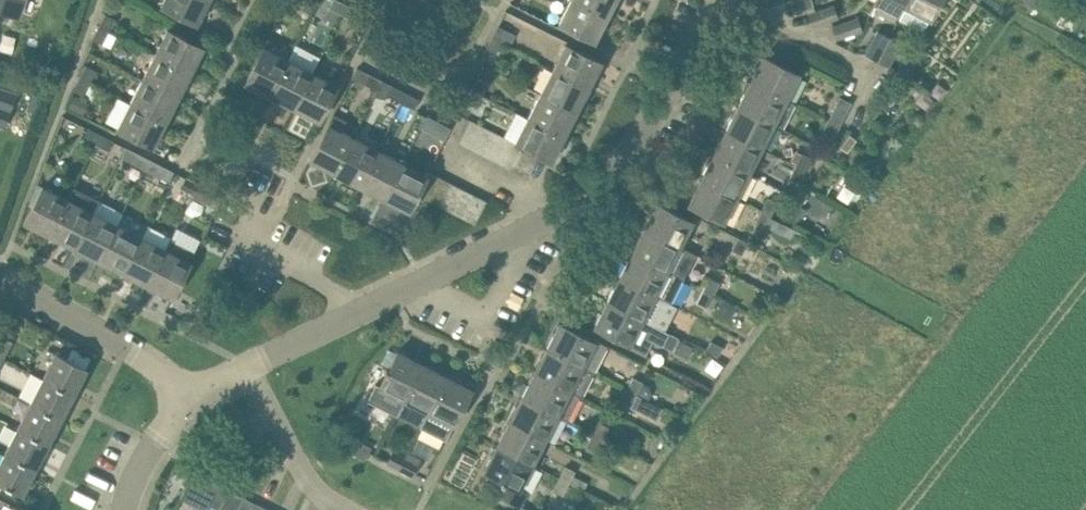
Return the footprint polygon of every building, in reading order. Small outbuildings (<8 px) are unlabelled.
[(17,14),(22,0),(0,0),(0,8),(17,14)] [(161,5),(197,23),(208,0),(163,0),(161,5)] [(347,4),(340,0),(332,0),(329,7),(342,13),(347,4)] [(576,0),(570,0),(558,23),(595,41),(607,16),(576,0)] [(615,0),(576,0),(607,16),(615,0)] [(785,0),(788,13),(813,4),(812,0),(785,0)] [(874,5),(899,17),(908,0),(877,0),(874,5)] [(899,17),(922,29),(928,18),(930,19),(940,0),(908,0),(899,17)] [(1072,5),(1076,12),(1084,7),(1081,0),(1072,5)] [(347,4),(342,13),(366,26),(371,16),(347,4)] [(833,5),(808,13),(812,25),(837,17),(833,5)] [(105,13),(99,25),(109,30),(115,18),(105,13)] [(857,17),(833,25),(837,38),(861,29),(857,17)] [(109,30),(99,25),(93,38),(103,43),(109,30)] [(498,25),(491,37),(501,42),(508,30),(498,25)] [(155,54),(191,72),(203,47),(167,28),(155,54)] [(878,30),(866,53),(877,59),(889,36),(878,30)] [(889,65),(901,42),(889,36),(877,59),(889,65)] [(495,55),(501,42),(491,37),(485,50),(495,55)] [(553,68),(589,86),(601,61),(565,43),(553,68)] [(244,82),(269,95),(288,59),(263,46),(244,82)] [(191,72),(155,54),(142,78),(178,96),(191,72)] [(750,80),(786,98),(799,73),(763,55),(750,80)] [(312,71),(288,59),(269,95),(294,107),(312,71)] [(87,64),(80,77),(90,82),(96,69),(87,64)] [(365,83),(370,73),(357,66),(352,76),(365,83)] [(576,111),(589,86),(553,68),(540,93),(576,111)] [(337,84),(312,71),(294,107),(319,120),(337,84)] [(84,94),(90,82),(80,77),(74,89),(84,94)] [(479,77),(472,90),(481,96),(488,82),(479,77)] [(178,96),(142,78),(130,102),(166,121),(178,96)] [(795,102),(786,98),(750,80),(738,104),(774,123),(781,108),(790,112),(795,102)] [(402,102),(407,92),(394,86),(389,95),(402,102)] [(0,88),(0,124),(3,125),(14,93),(0,88)] [(476,106),(481,96),(472,90),(466,101),(476,106)] [(407,92),(402,102),(414,108),(419,98),(407,92)] [(564,135),(576,111),(540,93),(528,117),(564,135)] [(831,113),(843,119),(851,101),(839,96),(831,113)] [(153,146),(166,121),(130,102),(117,127),(153,146)] [(774,123),(738,104),(725,129),(761,147),(774,123)] [(310,160),(335,172),(353,136),(340,130),(346,119),(334,112),(310,160)] [(843,119),(831,113),(822,130),(834,136),(843,119)] [(427,115),(421,127),(428,131),(434,119),(427,115)] [(551,160),(564,135),(528,117),(515,142),(539,154),(551,160)] [(528,177),(539,154),(515,142),(470,119),(458,142),(528,177)] [(83,137),(96,143),(100,133),(88,127),(83,137)] [(761,147),(725,129),(713,153),(749,172),(761,147)] [(113,140),(100,133),(96,143),(108,149),(113,140)] [(378,149),(353,136),(335,172),(359,185),(378,149)] [(402,161),(378,149),(359,185),(383,197),(402,161)] [(144,168),(149,158),(137,152),(132,162),(144,168)] [(802,152),(796,164),(806,169),(812,157),(802,152)] [(749,172),(713,153),(700,178),(737,196),(749,172)] [(162,165),(149,158),(144,168),(157,174),(162,165)] [(417,194),(426,174),(402,161),(383,197),(408,210),(417,194)] [(799,181),(806,169),(796,164),(790,176),(799,181)] [(426,174),(417,194),(474,223),(486,200),(428,170),(426,174)] [(193,193),(198,183),(186,177),(181,187),(193,193)] [(724,221),(737,196),(700,178),(688,203),(724,221)] [(216,192),(198,183),(191,198),(197,201),(199,199),(209,205),(216,192)] [(24,221),(49,234),(68,198),(43,185),(24,221)] [(49,234),(74,247),(92,211),(98,199),(74,186),(68,198),(49,234)] [(762,209),(772,214),(778,201),(768,196),(762,209)] [(657,202),(644,227),(680,245),(693,220),(657,202)] [(772,214),(762,209),(756,221),(766,226),(766,225),(770,217),(772,214)] [(98,259),(116,223),(92,211),(74,247),(98,259)] [(770,217),(766,225),(783,233),(787,225),(770,217)] [(123,272),(141,236),(116,223),(98,259),(123,272)] [(680,245),(644,227),(631,251),(683,278),(695,253),(680,245)] [(147,284),(165,248),(141,236),(123,272),(147,284)] [(738,236),(732,248),(741,253),(748,241),(738,236)] [(170,238),(165,248),(147,284),(172,297),(195,251),(170,238)] [(683,278),(631,251),(619,276),(655,294),(671,302),(683,278)] [(708,275),(702,288),(712,292),(718,280),(708,275)] [(607,300),(643,319),(655,294),(619,276),(607,300)] [(706,305),(712,292),(702,288),(696,300),(706,305)] [(630,344),(643,319),(607,300),(594,325),(630,344)] [(546,347),(582,366),(594,371),(607,344),(595,338),(594,340),(559,322),(546,347)] [(679,337),(669,332),(663,344),(672,349),(679,337)] [(4,358),(13,340),(3,335),(0,341),(0,356),(4,358)] [(723,347),(711,340),(706,349),(718,356),(723,347)] [(534,372),(579,395),(581,396),(594,371),(582,366),(546,347),(534,372)] [(404,399),(422,363),(397,350),(388,369),(386,368),(384,371),(386,372),(379,386),(404,399)] [(43,377),(74,393),(87,368),(56,352),(43,377)] [(422,363),(404,399),(427,411),(447,375),(422,363)] [(579,395),(534,372),(521,396),(557,414),(567,419),(579,395)] [(447,375),(427,411),(420,426),(445,439),(472,388),(447,375)] [(627,388),(636,393),(643,381),(633,376),(627,388)] [(61,418),(74,393),(43,377),(30,402),(61,418)] [(630,405),(636,393),(627,388),(620,400),(630,405)] [(545,439),(557,414),(521,396),(509,420),(545,439)] [(17,427),(48,443),(61,418),(30,402),(17,427)] [(533,463),(545,439),(509,420),(497,444),(533,463)] [(593,433),(603,438),(609,426),(599,421),(593,433)] [(48,443),(17,427),(5,452),(36,467),(48,443)] [(598,446),(603,438),(593,433),(587,445),(596,450),(598,446)] [(603,438),(598,446),(612,453),(616,445),(603,438)] [(365,458),(368,451),(371,446),(361,441),(355,454),(365,458)] [(520,488),(533,463),(497,444),(484,470),(503,480),(496,493),(520,505),(527,492),(520,488)] [(387,461),(400,467),(405,457),(392,451),(387,461)] [(5,452),(0,461),(0,481),(23,493),(36,467),(5,452)] [(417,464),(405,457),(400,467),(412,473),(417,464)] [(559,477),(569,482),(573,474),(575,470),(566,465),(559,477)] [(209,503),(219,484),(193,471),(180,497),(205,509),(206,509),(209,503)] [(573,474),(569,482),(583,490),(588,482),(573,474)] [(569,482),(559,477),(553,489),(563,494),(569,482)] [(209,503),(222,509),(236,509),(243,496),(219,484),(209,503)] [(269,509),(243,496),(236,509),(268,509),(269,509)]
